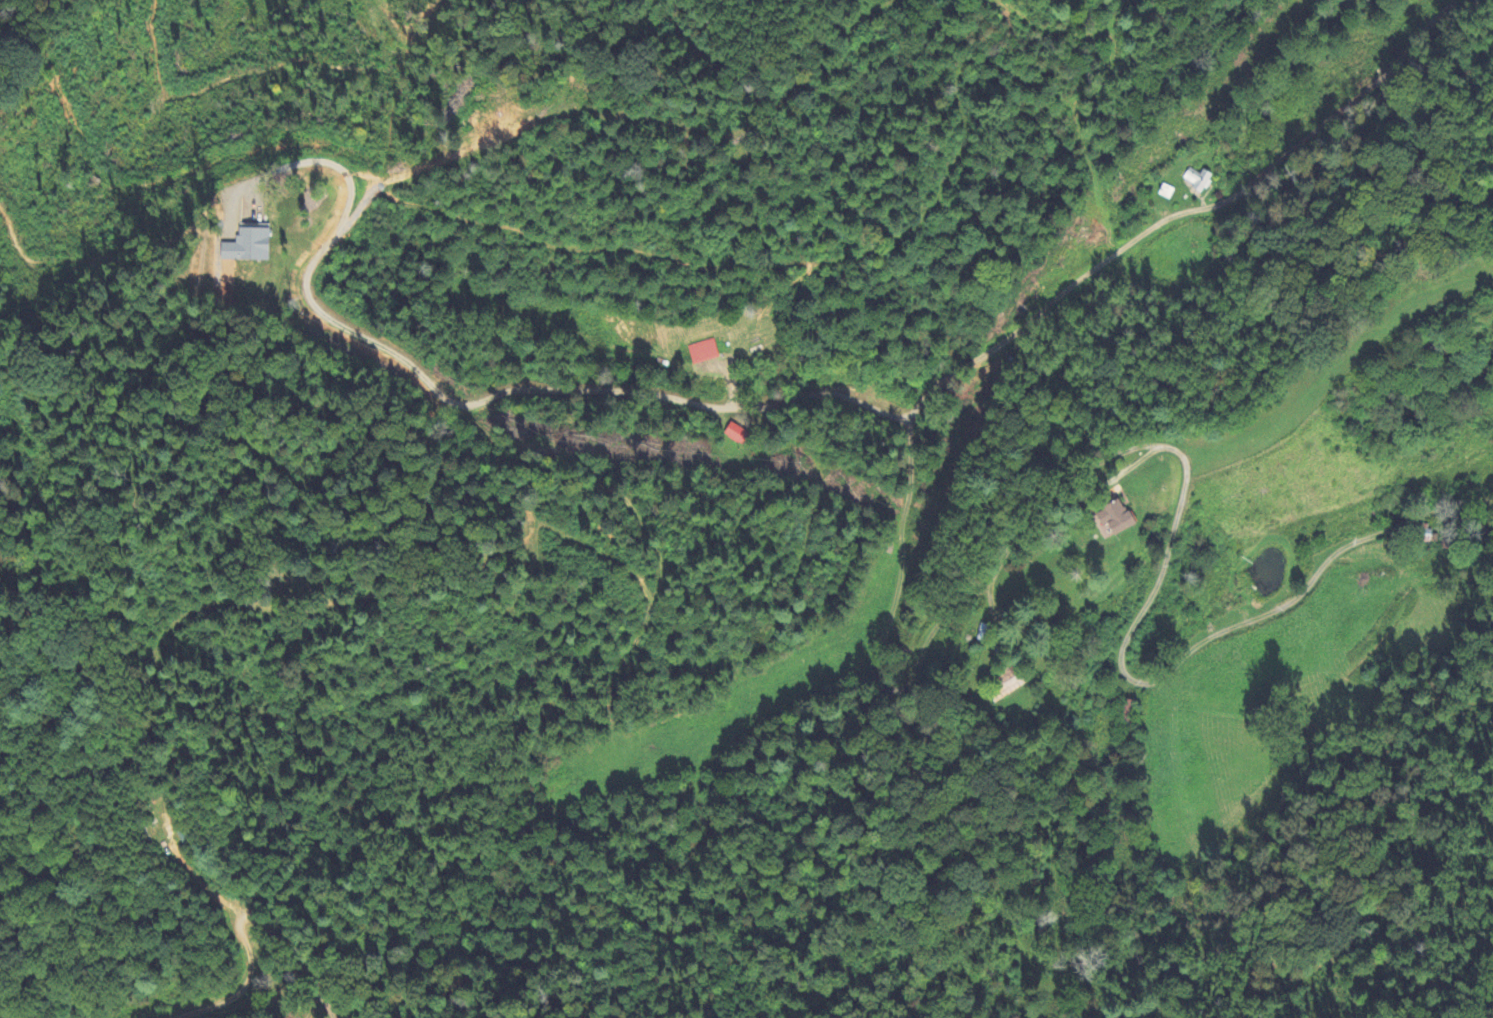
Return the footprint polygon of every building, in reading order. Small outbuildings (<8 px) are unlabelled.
[(1211,176),(1205,172),(1201,177),(1189,170),(1182,180),(1201,192),(1211,176)] [(1105,513),(1119,540),(1141,529),(1127,502),(1105,513)] [(1133,725),(1133,703),(1120,703),(1120,725),(1133,725)]
